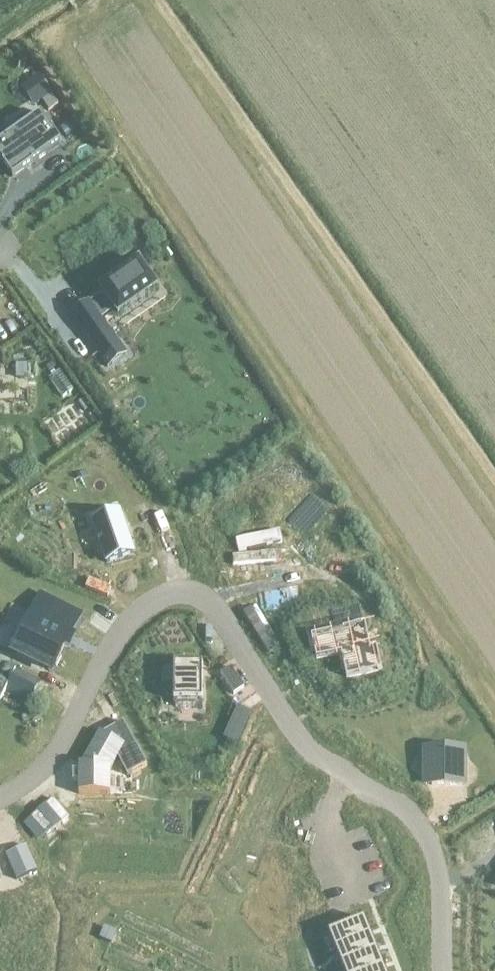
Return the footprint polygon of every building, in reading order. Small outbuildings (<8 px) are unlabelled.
[(39,78),(31,83),(38,93),(46,88),(39,78)] [(33,163),(61,144),(41,115),(0,144),(0,159),(4,164),(3,165),(13,180),(34,165),(33,163)] [(91,303),(71,316),(109,370),(128,356),(102,319),(115,310),(118,315),(117,315),(119,317),(120,315),(156,289),(157,290),(158,289),(157,287),(140,264),(141,263),(140,262),(138,263),(125,273),(125,272),(115,279),(115,280),(102,289),(101,289),(100,290),(101,292),(101,291),(103,294),(91,303)] [(27,364),(17,364),(17,377),(27,377),(27,364)] [(307,493),(282,520),(303,539),(328,512),(307,493)] [(119,512),(93,521),(107,563),(134,554),(119,512)] [(273,552),(241,559),(245,579),(277,572),(273,552)] [(42,597),(15,652),(53,670),(79,615),(42,597)] [(365,624),(312,636),(317,658),(342,653),(347,677),(382,669),(377,647),(370,648),(365,624)] [(174,668),(163,668),(163,683),(174,683),(174,706),(203,706),(203,664),(174,664),(174,668)] [(17,668),(6,689),(31,701),(41,680),(17,668)] [(231,668),(223,673),(236,693),(244,688),(231,668)] [(251,712),(238,707),(224,739),(237,744),(251,712)] [(84,765),(79,765),(79,794),(111,794),(111,771),(118,758),(128,776),(147,765),(124,722),(104,733),(105,735),(100,732),(82,764),(84,765)] [(460,750),(426,750),(426,766),(432,766),(432,784),(464,784),(464,766),(460,766),(460,750)] [(27,847),(6,856),(18,881),(38,873),(27,847)] [(364,919),(329,933),(329,934),(331,934),(337,949),(335,949),(335,950),(371,936),(371,935),(369,936),(363,921),(365,920),(364,919)] [(371,936),(335,950),(336,951),(337,950),(343,965),(342,966),(342,967),(378,952),(376,952),(370,937),(371,936)] [(342,967),(344,967),(346,970),(379,970),(384,969),(384,968),(383,969),(376,954),(378,953),(378,952),(342,967)]
